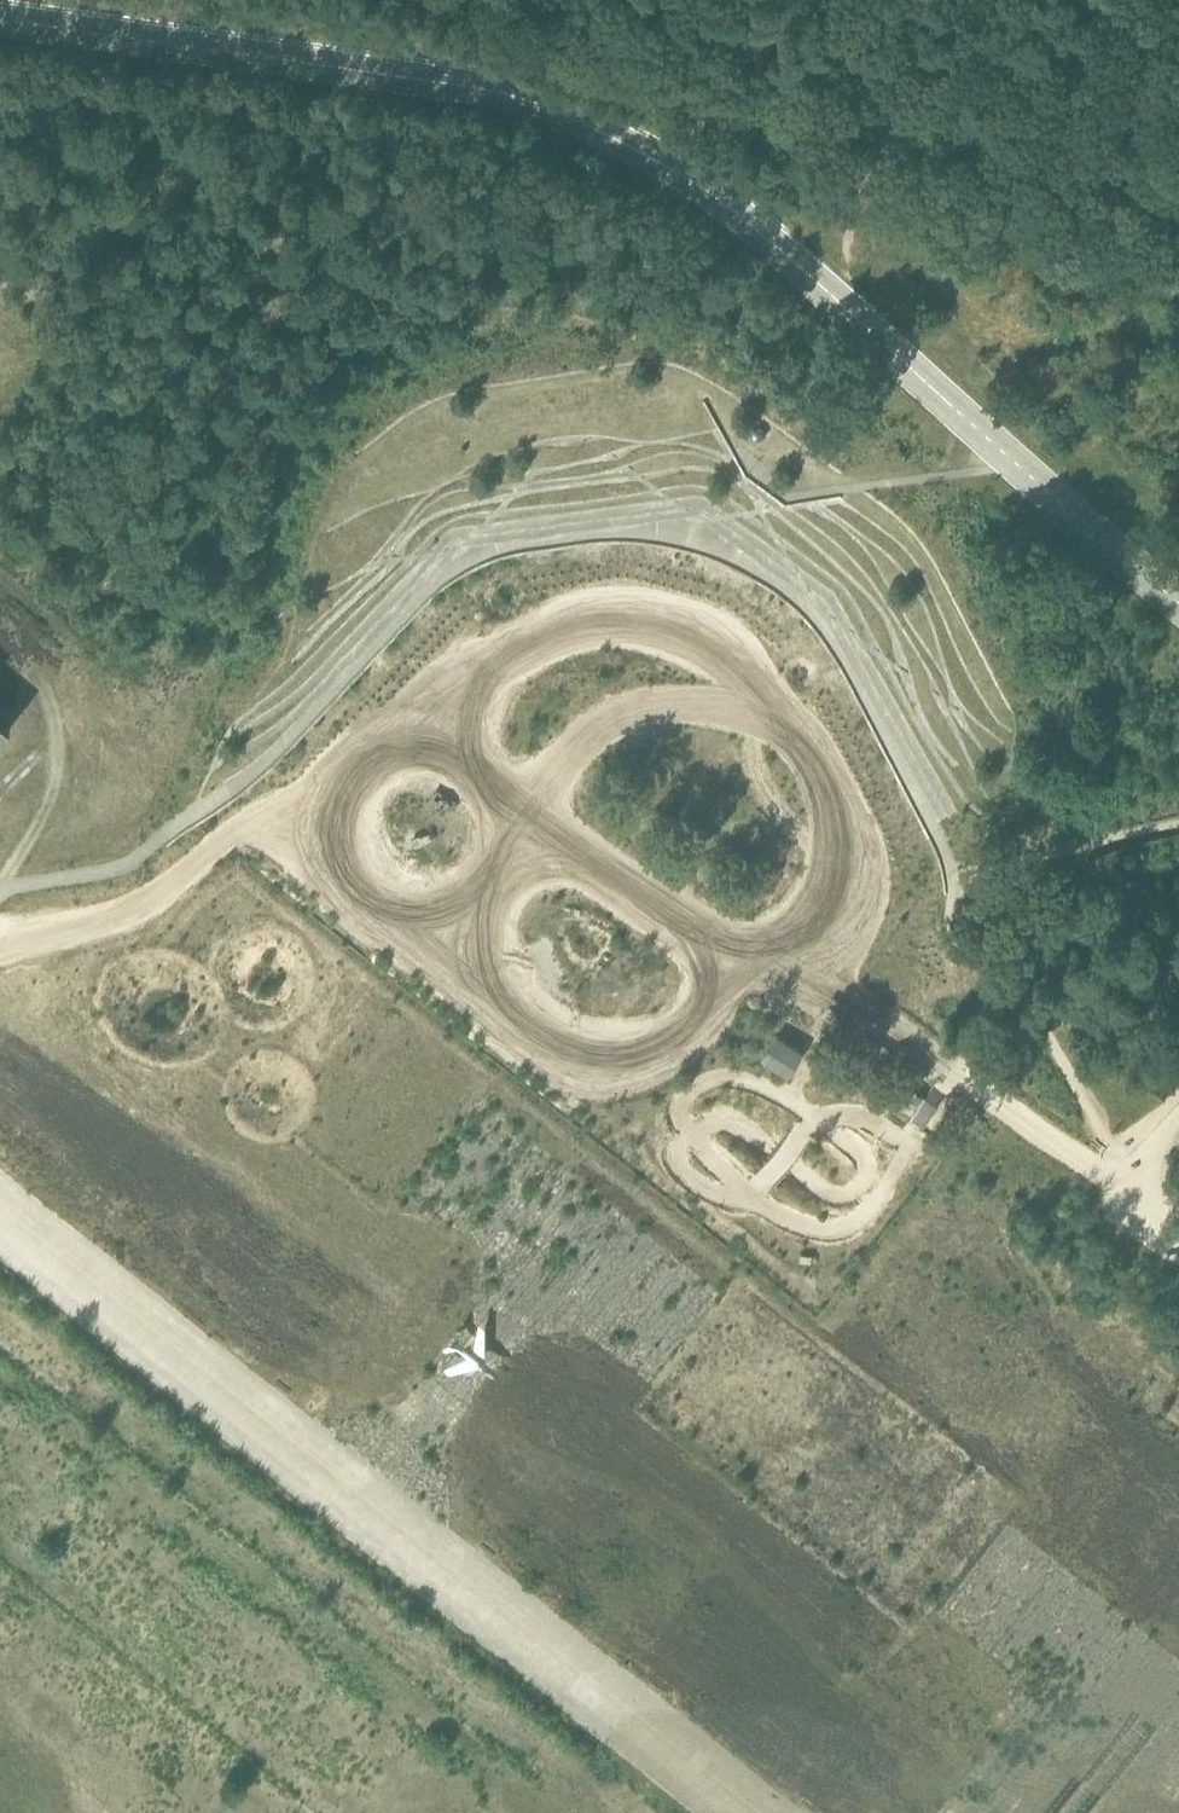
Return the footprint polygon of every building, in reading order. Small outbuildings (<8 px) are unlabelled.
[(10,723),(0,715),(0,735),(10,723)] [(805,1050),(777,1032),(761,1057),(789,1075),(805,1050)] [(926,1096),(917,1090),(911,1099),(920,1105),(926,1096)]
